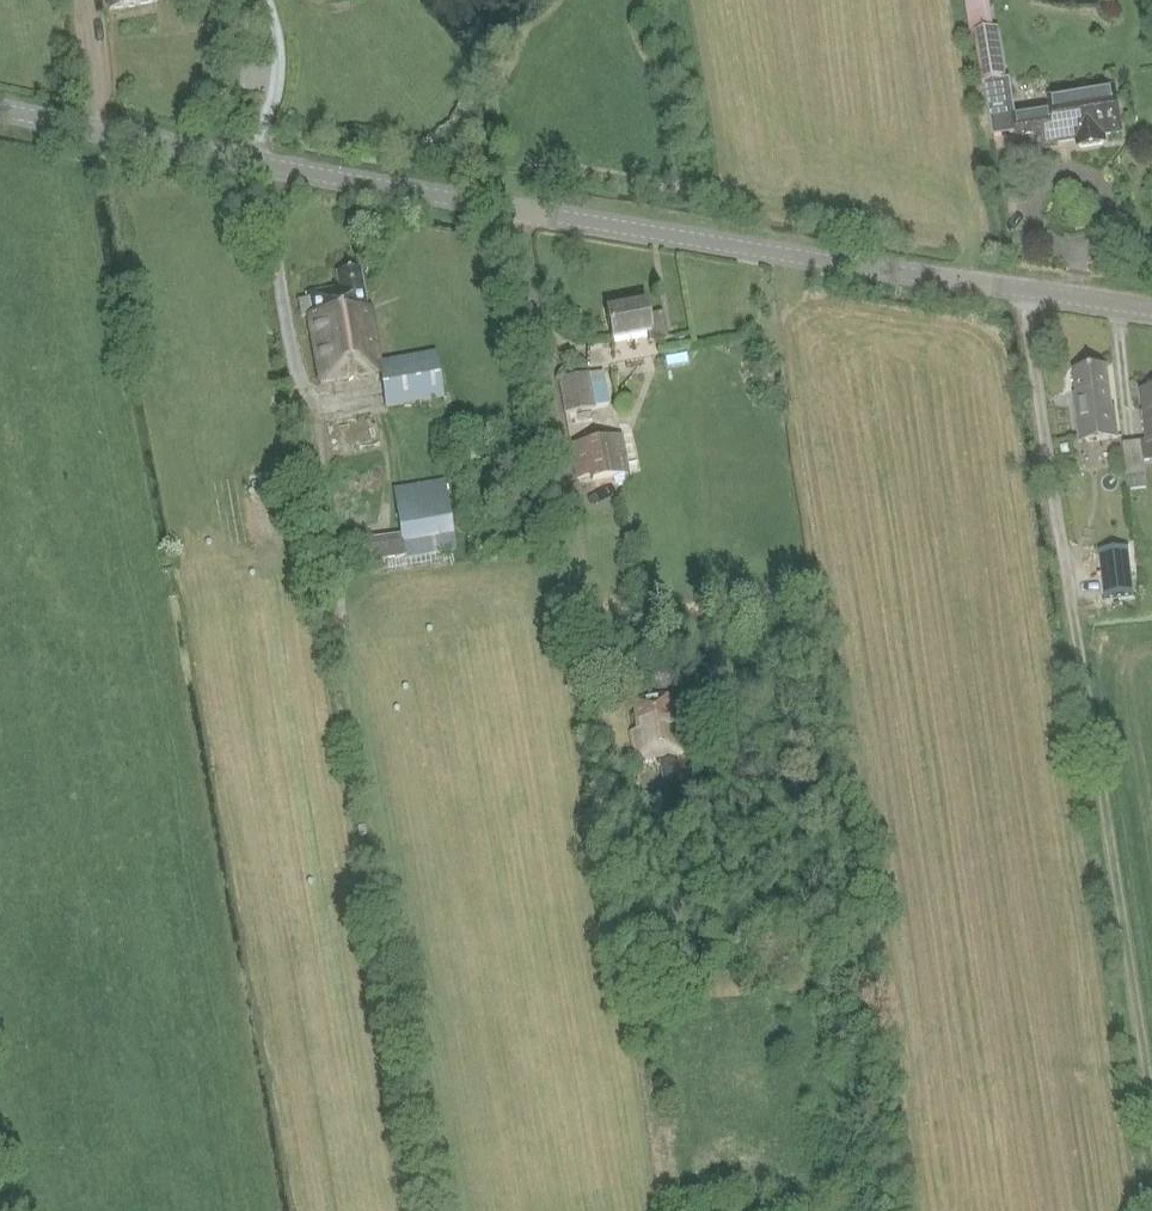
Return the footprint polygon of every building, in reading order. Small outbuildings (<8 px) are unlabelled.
[(967,2),(971,34),(975,33),(993,30),(988,0),(979,0),(967,2)] [(975,33),(975,35),(981,79),(1004,75),(997,30),(993,30),(975,33)] [(1009,80),(983,86),(993,138),(1016,136),(1021,152),(1044,146),(1048,143),(1074,138),(1077,147),(1122,132),(1114,90),(1067,95),(1071,105),(1014,115),(1009,80)] [(387,404),(444,394),(435,349),(379,359),(369,301),(365,302),(358,265),(335,269),(338,285),(305,291),(306,297),(298,298),(302,315),(308,313),(321,381),(381,370),(387,404)] [(650,342),(667,339),(662,313),(648,316),(645,303),(606,310),(611,340),(648,334),(650,342)] [(763,379),(762,357),(748,358),(749,379),(763,379)] [(1075,370),(1081,412),(1084,443),(1116,439),(1107,367),(1075,370)] [(565,414),(596,408),(590,374),(559,380),(565,414)] [(1143,393),(1147,444),(1123,446),(1127,491),(1147,489),(1144,462),(1151,461),(1151,392),(1143,393)] [(621,503),(615,475),(629,473),(622,435),(570,445),(577,479),(591,476),(591,480),(598,508),(621,503)] [(490,446),(478,447),(479,458),(491,457),(490,446)] [(1061,463),(1062,476),(1072,476),(1072,463),(1061,463)] [(446,483),(395,487),(406,554),(453,550),(446,483)] [(1134,595),(1128,549),(1099,553),(1105,598),(1134,595)] [(635,761),(682,754),(677,724),(674,724),(672,713),(678,712),(676,700),(669,701),(668,696),(633,702),(637,730),(630,731),(635,761)] [(683,786),(677,759),(660,762),(666,789),(683,786)]
